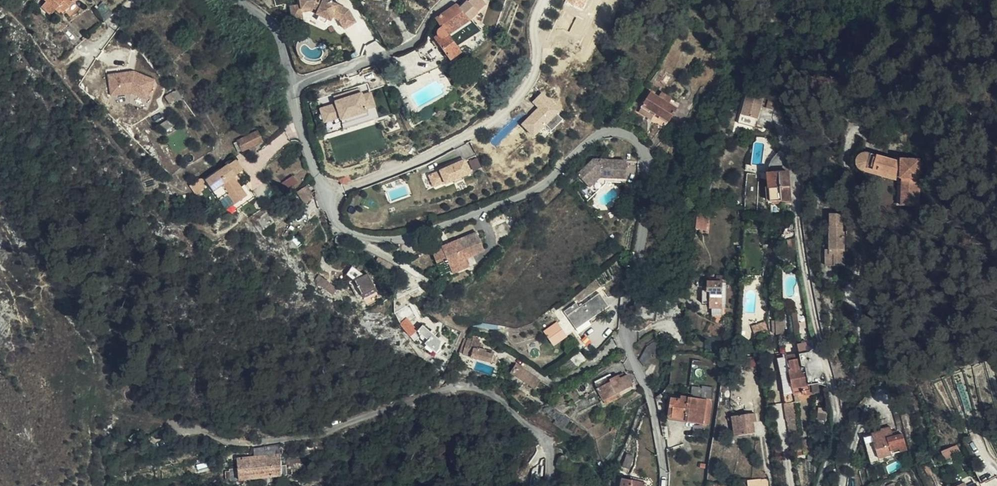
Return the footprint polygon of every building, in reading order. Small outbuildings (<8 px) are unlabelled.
[(72,3),(69,0),(42,0),(45,3),(40,8),(48,14),(53,10),(56,12),(58,9),(62,13),(72,3)] [(358,25),(355,19),(355,7),(334,0),(307,0),(308,7),(309,9),(317,9),(317,7),(325,9),(325,13),(330,14),(337,17),(342,18),(343,15),(348,16),(352,27),(358,25)] [(467,6),(478,17),(486,8),(478,0),(473,0),(467,6)] [(467,6),(461,13),(471,24),(478,17),(467,6)] [(309,9),(308,7),(296,8),(298,22),(310,21),(310,14),(309,9)] [(355,19),(358,25),(364,22),(359,8),(355,7),(355,19)] [(440,23),(438,26),(442,29),(437,34),(438,41),(441,45),(438,48),(448,58),(451,61),(458,56),(464,61),(467,58),(462,53),(481,33),(471,24),(461,13),(457,9),(440,23)] [(95,18),(105,29),(114,22),(104,10),(95,18)] [(451,61),(456,65),(457,67),(464,61),(458,56),(451,61)] [(445,65),(442,61),(407,82),(412,91),(456,65),(451,61),(445,65)] [(152,70),(109,74),(110,96),(153,93),(152,70)] [(363,94),(361,87),(334,95),(337,103),(321,108),(325,122),(341,117),(342,119),(369,111),(368,109),(377,106),(372,91),(363,94)] [(560,110),(543,92),(534,101),(539,107),(522,123),(534,135),(560,110)] [(676,110),(668,105),(659,98),(652,92),(641,105),(643,107),(637,113),(649,123),(655,116),(665,124),(676,110)] [(659,98),(668,105),(672,100),(663,93),(659,98)] [(759,118),(764,99),(749,95),(744,114),(759,118)] [(243,150),(264,139),(259,130),(238,141),(243,150)] [(868,169),(872,153),(867,152),(865,153),(862,153),(859,155),(857,158),(856,160),(856,162),(856,164),(857,167),(859,169),(861,171),(866,172),(897,181),(898,177),(868,169)] [(900,161),(872,153),(868,169),(898,177),(902,178),(901,205),(919,206),(920,159),(901,158),(900,161)] [(478,157),(470,161),(474,170),(482,166),(478,157)] [(226,191),(234,202),(246,194),(241,186),(233,174),(243,168),(237,158),(205,177),(217,196),(226,191)] [(471,172),(466,159),(430,175),(435,187),(445,182),(446,183),(471,172)] [(601,175),(627,177),(628,161),(594,159),(579,172),(590,185),(601,175)] [(790,201),(789,172),(768,173),(770,202),(790,201)] [(294,175),(283,183),(288,189),(298,182),(294,175)] [(246,194),(234,202),(237,207),(255,196),(246,183),(241,186),(246,194)] [(308,214),(318,206),(311,196),(301,204),(308,214)] [(699,214),(697,227),(707,229),(709,215),(699,214)] [(486,251),(477,230),(442,244),(442,245),(432,249),(436,260),(447,255),(454,273),(469,267),(466,259),(486,251)] [(342,245),(328,232),(335,248),(342,245)] [(829,267),(828,240),(824,240),(824,272),(841,272),(840,266),(829,267)] [(840,240),(828,240),(829,267),(840,266),(843,266),(843,260),(840,260),(840,240)] [(385,282),(390,275),(374,266),(370,272),(385,282)] [(359,282),(364,276),(357,271),(352,278),(348,276),(342,284),(346,288),(344,292),(352,309),(357,307),(372,301),(364,284),(362,285),(359,282)] [(722,308),(723,282),(708,282),(707,292),(711,292),(711,302),(711,308),(722,308)] [(312,288),(331,303),(334,298),(316,284),(312,288)] [(711,302),(711,292),(707,292),(702,292),(702,302),(711,302)] [(567,312),(579,328),(608,305),(599,294),(581,307),(578,303),(567,312)] [(372,301),(357,307),(361,317),(376,311),(372,301)] [(402,322),(417,314),(411,303),(396,312),(402,322)] [(557,314),(555,310),(548,314),(550,318),(557,314)] [(785,335),(785,319),(772,320),(772,333),(775,334),(776,335),(785,335)] [(557,346),(570,337),(559,322),(546,330),(557,346)] [(405,330),(412,344),(419,341),(413,327),(405,330)] [(425,353),(437,361),(443,353),(441,350),(443,349),(438,345),(437,346),(425,336),(421,343),(428,348),(425,353)] [(777,358),(785,404),(797,402),(800,402),(799,395),(806,394),(807,395),(816,393),(816,391),(814,392),(812,385),(818,383),(821,384),(820,379),(819,380),(816,368),(818,368),(817,363),(813,364),(810,351),(804,352),(800,344),(797,344),(798,353),(777,358)] [(470,350),(469,354),(467,363),(496,371),(499,363),(493,362),(493,357),(488,356),(485,352),(485,348),(478,346),(477,351),(470,350)] [(581,371),(592,362),(583,353),(572,361),(581,371)] [(536,399),(543,392),(521,374),(515,381),(536,399)] [(614,387),(600,394),(610,409),(623,402),(619,397),(634,389),(629,379),(621,383),(619,379),(612,383),(614,387)] [(598,390),(600,394),(614,387),(612,383),(598,390)] [(709,398),(710,388),(703,387),(702,397),(709,398)] [(703,424),(706,400),(682,396),(682,400),(672,398),(670,417),(685,419),(685,422),(703,424)] [(797,402),(785,404),(788,421),(799,419),(797,402)] [(749,423),(754,422),(757,422),(755,413),(736,416),(740,436),(750,434),(749,423)] [(740,436),(736,416),(731,417),(734,437),(740,436)] [(799,419),(788,421),(791,438),(802,436),(799,419)] [(903,434),(898,435),(894,436),(893,432),(891,427),(881,430),(881,431),(872,433),(879,458),(907,450),(903,434)] [(812,452),(810,439),(803,440),(805,454),(812,452)] [(959,444),(943,449),(946,459),(962,454),(959,444)] [(281,454),(252,457),(253,465),(263,464),(273,462),(281,462),(281,454)] [(630,469),(634,456),(627,454),(623,467),(630,469)] [(253,465),(252,457),(236,458),(238,468),(251,466),(253,465)] [(273,462),(263,464),(265,478),(274,477),(273,462)] [(281,462),(273,462),(274,477),(282,476),(281,462)] [(263,464),(253,465),(251,466),(252,479),(265,478),(263,464)] [(230,468),(232,480),(252,479),(251,466),(238,468),(230,468)] [(749,485),(770,485),(769,478),(749,480),(749,485)]
